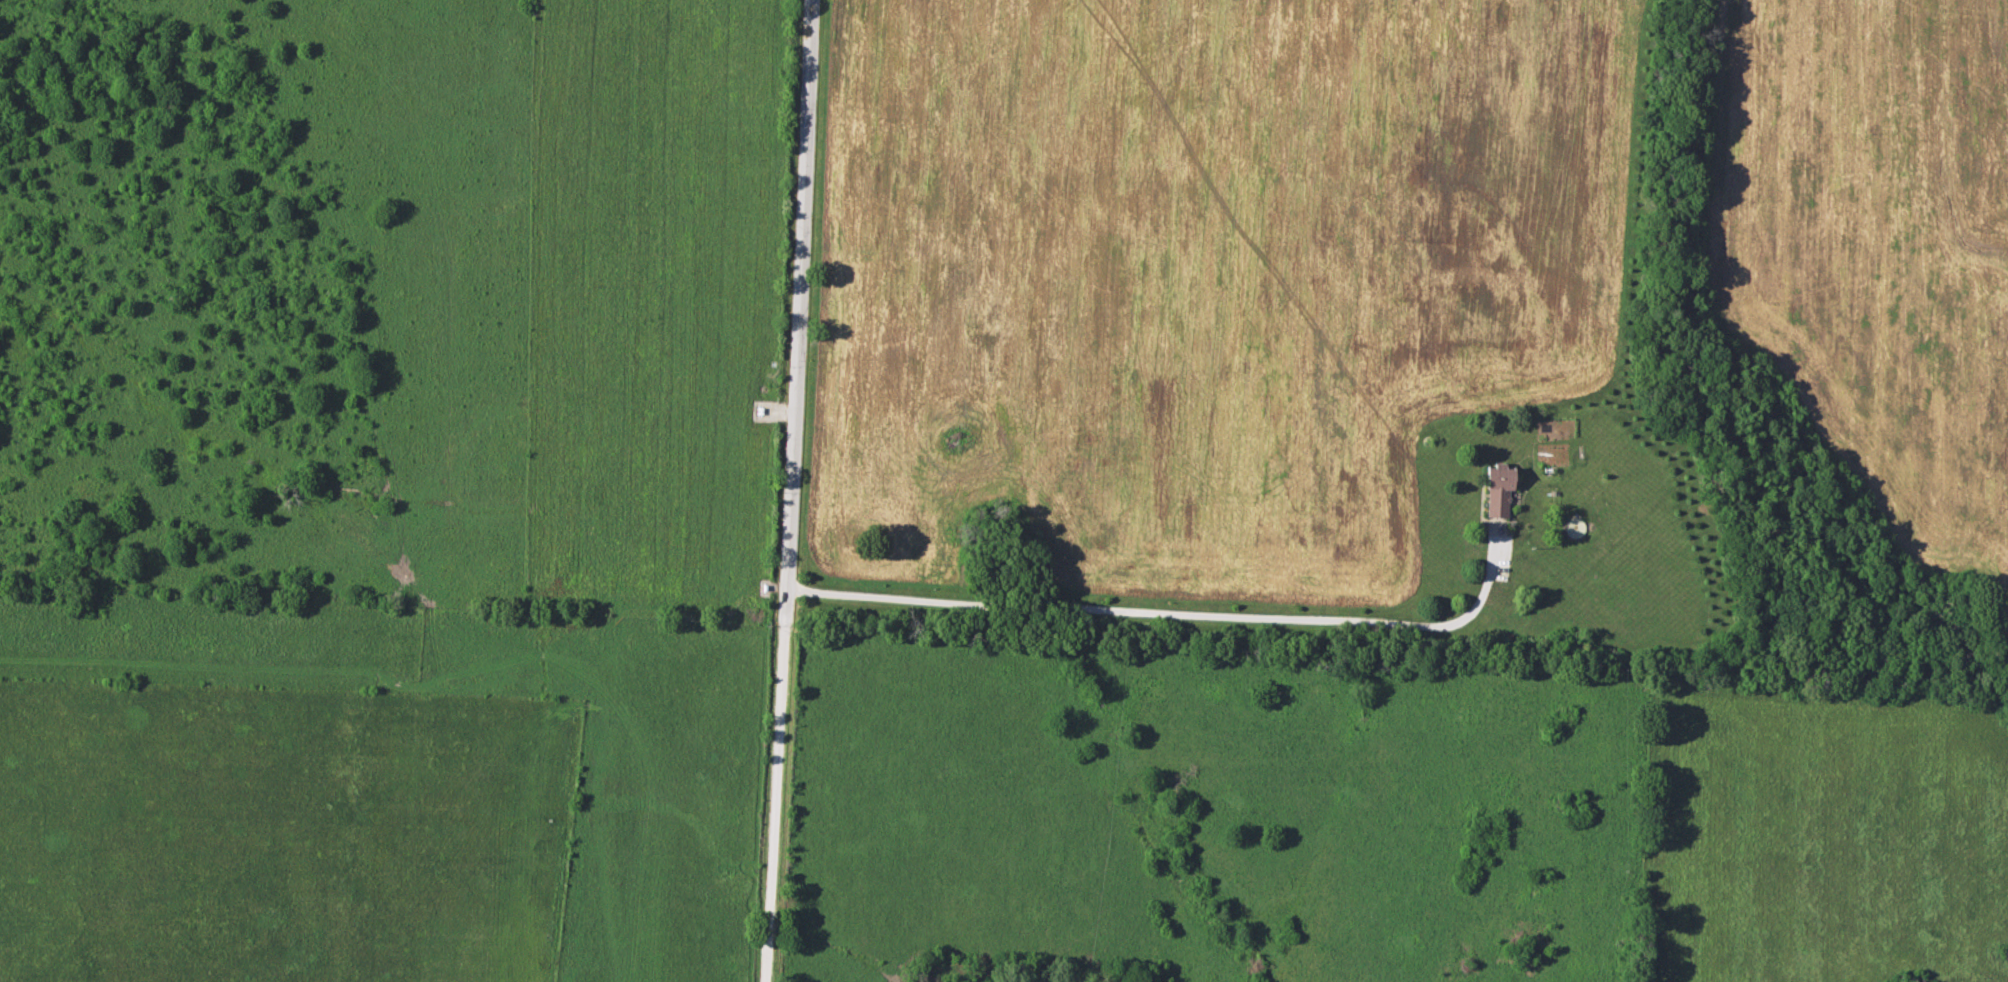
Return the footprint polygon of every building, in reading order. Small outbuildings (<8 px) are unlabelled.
[(1510,467),(1486,466),(1485,517),(1509,518),(1510,467)]
